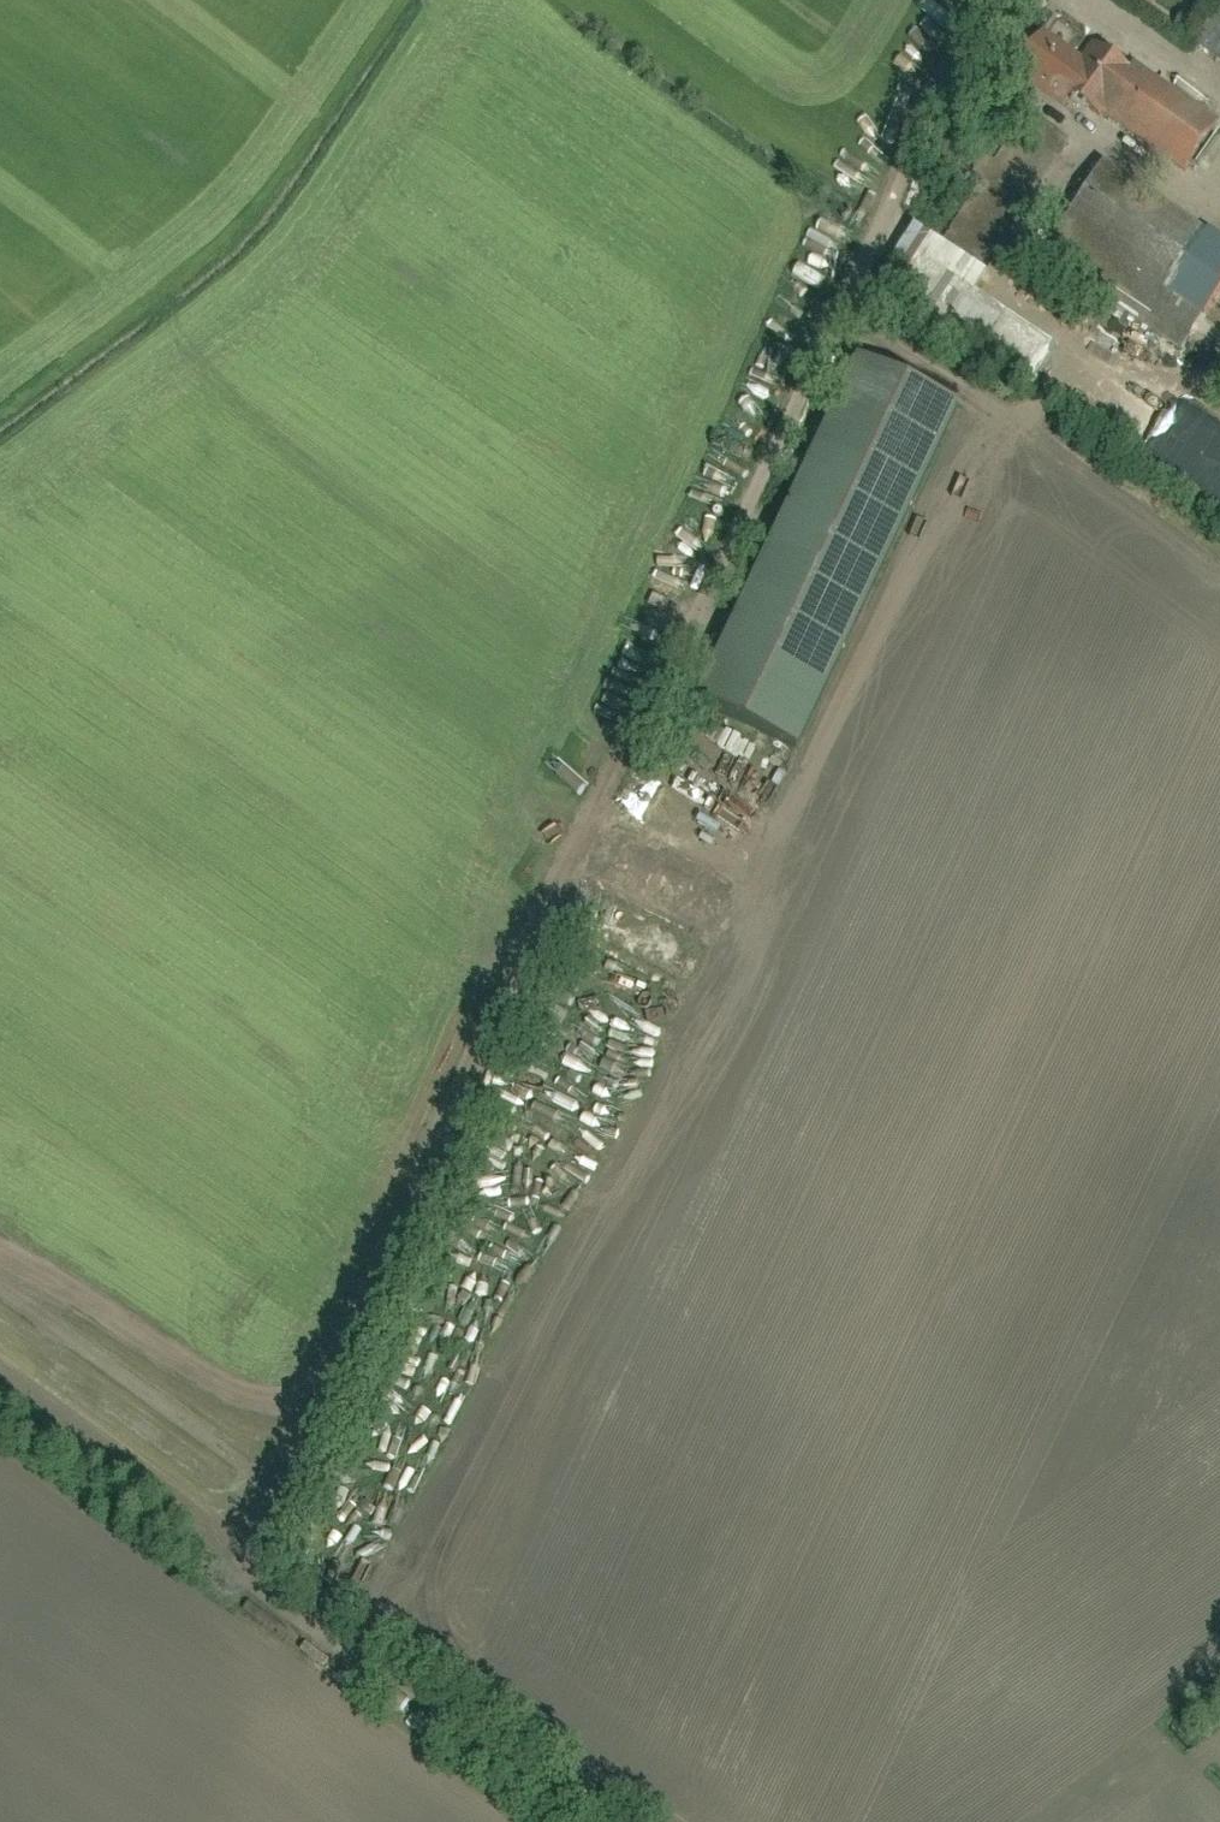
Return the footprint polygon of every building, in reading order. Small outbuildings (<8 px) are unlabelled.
[(1188,50),(1219,71),(1219,1),(1188,50)] [(1034,41),(1012,79),(1079,119),(1091,98),(1194,159),(1214,124),(1098,56),(1088,73),(1034,41)] [(1052,140),(1019,121),(972,201),(1004,220),(1052,140)] [(1048,237),(1185,320),(1219,262),(1219,245),(1091,166),(1048,237)] [(859,184),(844,191),(852,205),(866,197),(859,184)] [(989,276),(1002,253),(959,228),(946,251),(989,276)] [(1060,337),(927,251),(903,289),(1036,374),(1060,337)] [(716,710),(813,754),(968,414),(871,370),(716,710)] [(1217,425),(1201,447),(1182,432),(1164,457),(1219,499),(1219,428),(1217,425)] [(663,829),(653,829),(653,856),(663,856),(663,829)] [(412,1341),(427,1347),(432,1333),(417,1327),(412,1341)] [(419,1379),(425,1364),(404,1357),(399,1372),(419,1379)]
